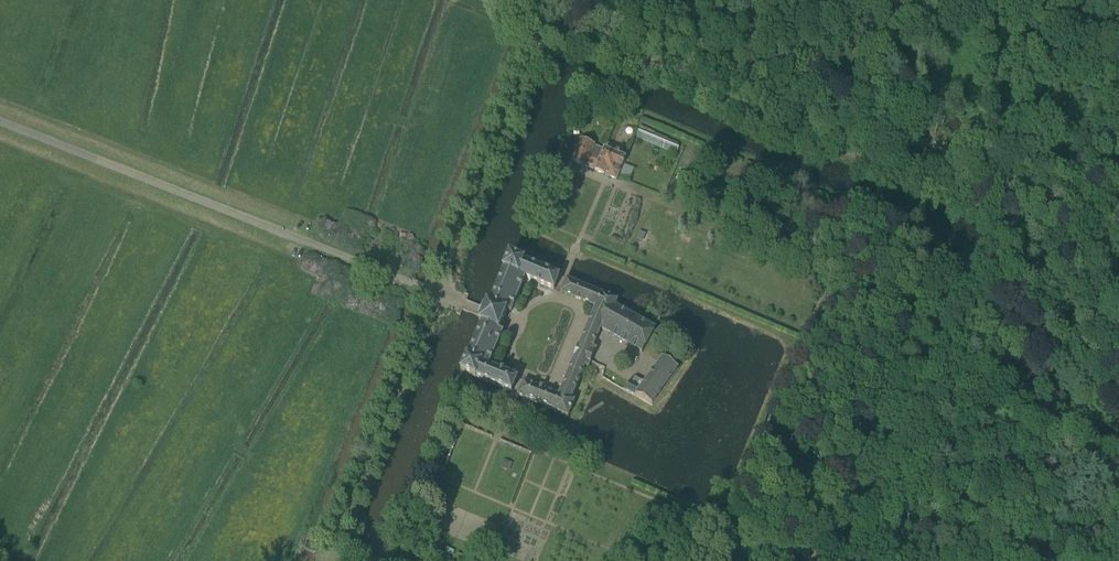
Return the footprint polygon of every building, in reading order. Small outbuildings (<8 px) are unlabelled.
[(621,168),(625,158),(623,157),(623,156),(618,154),(619,151),(614,149),(612,152),(604,149),(604,150),(594,146),(594,145),(580,139),(571,161),(585,167),(585,166),(595,170),(595,171),(604,174),(605,173),(610,175),(609,176),(616,179),(621,168)] [(554,289),(560,275),(525,260),(509,254),(503,269),(504,270),(490,303),(487,302),(485,307),(484,307),(483,306),(483,307),(483,308),(482,311),(481,314),(481,315),(480,315),(480,316),(481,316),(479,322),(480,322),(482,323),(481,326),(468,356),(467,356),(461,371),(476,377),(511,391),(517,378),(488,365),(503,331),(499,329),(501,325),(502,324),(501,323),(503,320),(504,316),(505,315),(507,310),(511,312),(525,277),(554,289)] [(578,347),(595,354),(597,348),(593,346),(600,329),(642,352),(656,328),(615,306),(618,299),(567,278),(561,292),(596,306),(579,345),(578,347)] [(575,356),(558,395),(523,380),(518,395),(569,417),(575,400),(572,399),(585,366),(589,367),(591,361),(593,357),(595,354),(578,347),(577,351),(575,354),(574,356),(575,356)] [(653,405),(679,369),(662,357),(644,382),(635,377),(633,380),(632,379),(625,390),(653,405)]
